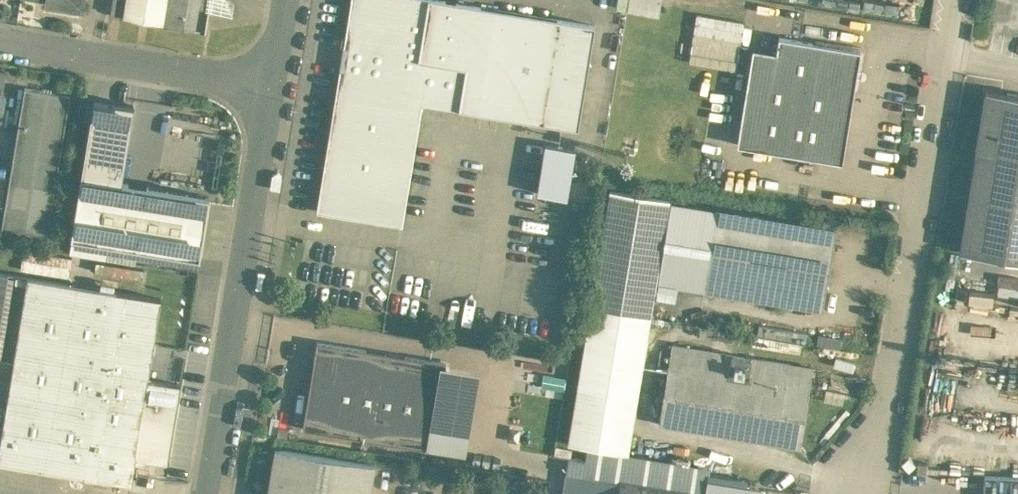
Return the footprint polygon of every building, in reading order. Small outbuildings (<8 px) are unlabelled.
[(46,4),(82,10),(84,0),(47,0),(46,4)] [(124,17),(164,23),(168,0),(127,0),(124,17)] [(164,23),(204,30),(209,0),(168,0),(164,23)] [(337,108),(386,116),(383,136),(416,141),(418,122),(419,122),(422,102),(460,108),(467,66),(419,58),(429,0),(356,0),(337,108)] [(445,0),(429,0),(419,58),(467,66),(460,108),(460,109),(578,128),(595,25),(445,0)] [(627,10),(659,15),(662,0),(629,0),(627,10)] [(697,13),(691,52),(738,60),(745,21),(697,13)] [(816,39),(802,40),(779,36),(777,52),(761,149),(843,162),(855,88),(858,89),(864,50),(862,47),(816,39)] [(777,52),(753,48),(738,145),(761,149),(777,52)] [(70,94),(25,87),(2,229),(47,236),(70,94)] [(985,90),(975,152),(976,152),(1017,159),(1017,95),(985,90)] [(386,116),(337,108),(320,213),(402,227),(416,141),(383,136),(386,116)] [(122,128),(90,123),(82,175),(121,182),(128,144),(131,128),(122,127),(122,128)] [(575,147),(545,142),(537,192),(567,197),(575,147)] [(976,152),(967,211),(1017,219),(1017,159),(976,152)] [(121,182),(82,175),(72,237),(73,237),(110,243),(200,257),(210,196),(121,182)] [(671,199),(610,189),(590,306),(652,316),(657,282),(671,201),(671,199)] [(671,201),(657,282),(703,290),(716,209),(671,201)] [(836,229),(716,209),(703,290),(823,310),(836,229)] [(967,211),(960,251),(1017,260),(1017,219),(967,211)] [(110,243),(73,237),(70,252),(107,258),(110,243)] [(0,272),(0,379),(11,381),(28,276),(0,272)] [(28,276),(11,381),(0,449),(0,462),(131,483),(148,377),(104,370),(117,291),(28,276)] [(161,298),(117,291),(104,370),(148,377),(161,298)] [(590,306),(567,444),(587,447),(629,454),(652,316),(590,306)] [(777,328),(776,337),(806,340),(807,330),(777,328)] [(446,362),(317,341),(303,428),(432,449),(446,362)] [(762,360),(732,354),(729,373),(759,378),(762,360)] [(791,364),(762,359),(762,360),(759,378),(788,383),(791,364)] [(729,373),(669,363),(659,423),(778,443),(788,383),(759,378),(729,373)] [(807,387),(788,383),(778,443),(797,447),(807,387)] [(629,454),(587,447),(585,459),(667,473),(669,461),(629,454)] [(276,448),(268,493),(370,493),(375,464),(276,448)] [(690,464),(669,461),(667,473),(688,476),(690,464)] [(710,467),(690,464),(688,476),(708,479),(710,467)] [(580,493),(620,493),(623,481),(583,475),(580,493)] [(623,481),(620,493),(698,493),(623,481)]
